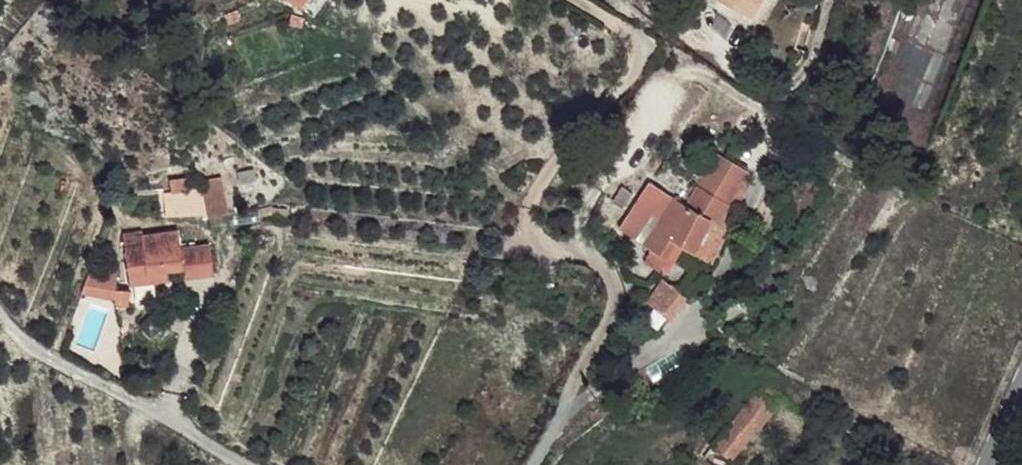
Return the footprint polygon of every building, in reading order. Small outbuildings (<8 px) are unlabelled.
[(302,13),(311,0),(283,0),(302,13)] [(734,14),(738,0),(712,0),(711,0),(734,14)] [(734,14),(745,21),(757,0),(738,0),(734,14)] [(641,191),(619,233),(652,254),(646,267),(664,275),(671,258),(676,243),(696,252),(711,225),(718,226),(737,188),(716,179),(705,198),(699,198),(690,210),(651,190),(647,193),(641,191)] [(163,196),(165,221),(206,218),(207,220),(228,218),(223,181),(202,184),(204,196),(198,196),(198,193),(187,194),(186,182),(170,184),(171,196),(163,196)] [(122,235),(128,288),(167,281),(167,273),(182,271),(182,279),(218,277),(213,238),(177,243),(176,232),(136,239),(134,233),(122,235)] [(90,267),(80,294),(114,301),(117,307),(127,308),(128,293),(114,292),(117,272),(90,267)] [(672,287),(654,307),(663,314),(678,325),(695,306),(672,287)] [(663,314),(654,325),(668,338),(678,325),(663,314)] [(714,451),(726,459),(753,431),(759,434),(785,401),(767,390),(714,451)]
